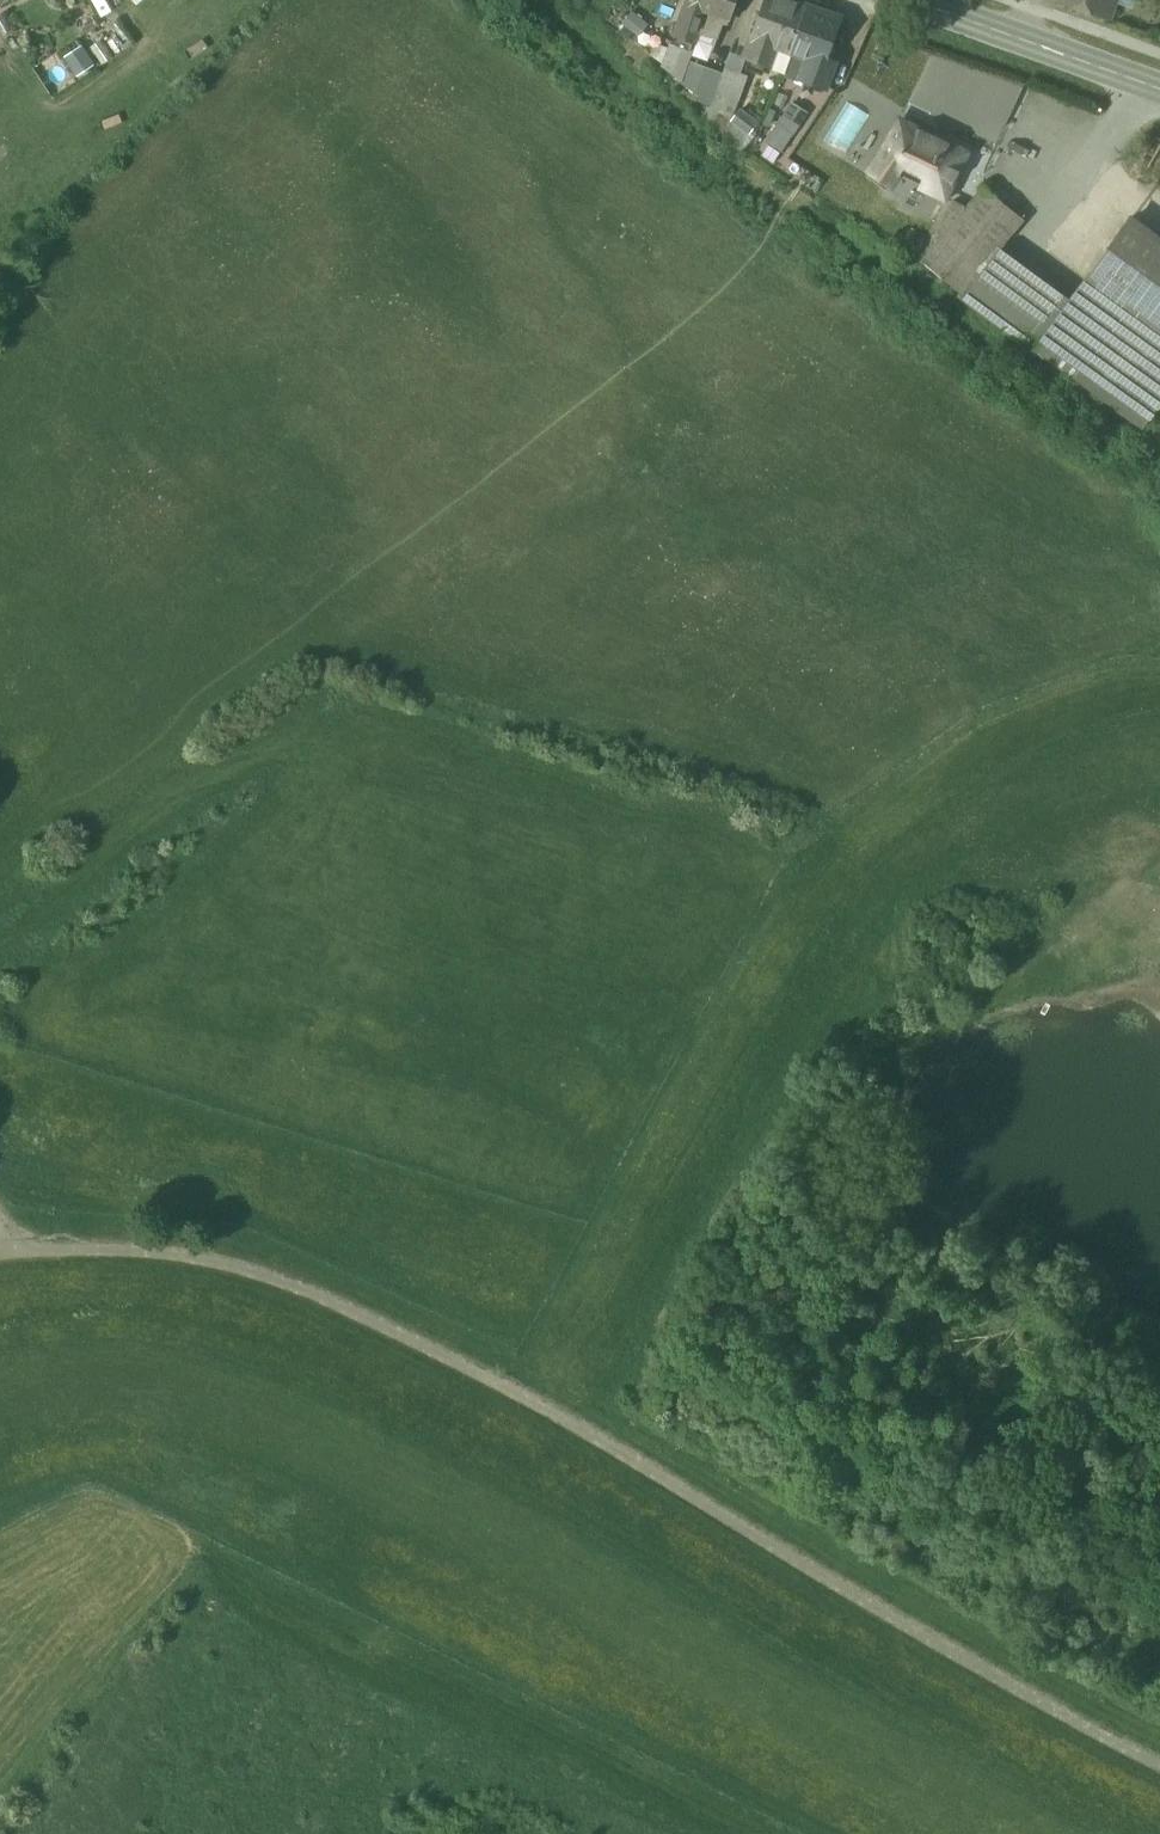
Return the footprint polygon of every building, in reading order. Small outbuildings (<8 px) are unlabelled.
[(674,35),(696,43),(701,31),(718,37),(723,22),(722,22),(723,17),(730,20),(737,0),(686,0),(674,35)] [(789,0),(765,0),(744,58),(771,68),(778,47),(792,51),(808,7),(789,0)] [(1108,16),(1114,0),(1062,0),(1108,16)] [(842,19),(808,7),(792,51),(793,52),(795,48),(810,54),(800,80),(825,89),(836,61),(828,58),(842,19)] [(713,50),(718,37),(701,31),(696,43),(713,50)] [(694,49),(672,41),(662,66),(673,74),(676,66),(686,70),(694,49)] [(75,71),(94,64),(86,44),(67,51),(75,71)] [(732,97),(717,91),(712,103),(728,110),(732,97)] [(783,148),(810,109),(793,97),(766,136),(783,148)] [(739,108),(733,120),(752,130),(758,118),(739,108)] [(941,142),(920,132),(921,131),(900,121),(889,143),(890,143),(871,171),(891,185),(907,162),(927,172),(921,185),(945,197),(966,153),(941,141),(941,142)] [(985,187),(967,208),(923,261),(960,292),(961,291),(962,292),(999,247),(1023,218),(985,187)] [(1130,218),(1087,278),(1127,306),(1159,330),(1159,240),(1130,218)] [(1109,328),(999,247),(962,292),(961,291),(960,292),(959,294),(1034,349),(1072,376),(1109,329),(1109,328)] [(1109,329),(1072,376),(1140,422),(1159,396),(1159,330),(1127,306),(1109,329)]
